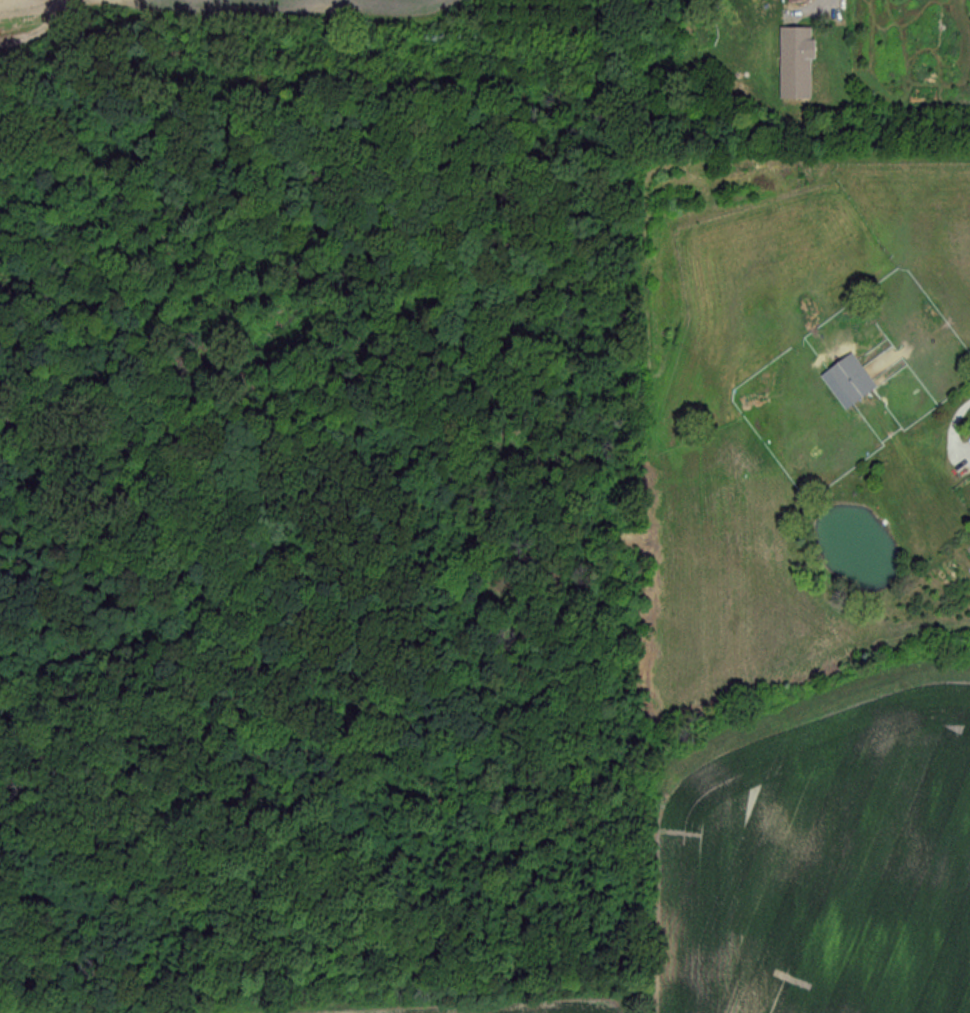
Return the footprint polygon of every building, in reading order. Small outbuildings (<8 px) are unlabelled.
[(778,99),(810,99),(811,27),(779,26),(778,99)] [(825,370),(850,405),(875,386),(850,352),(825,370)]
